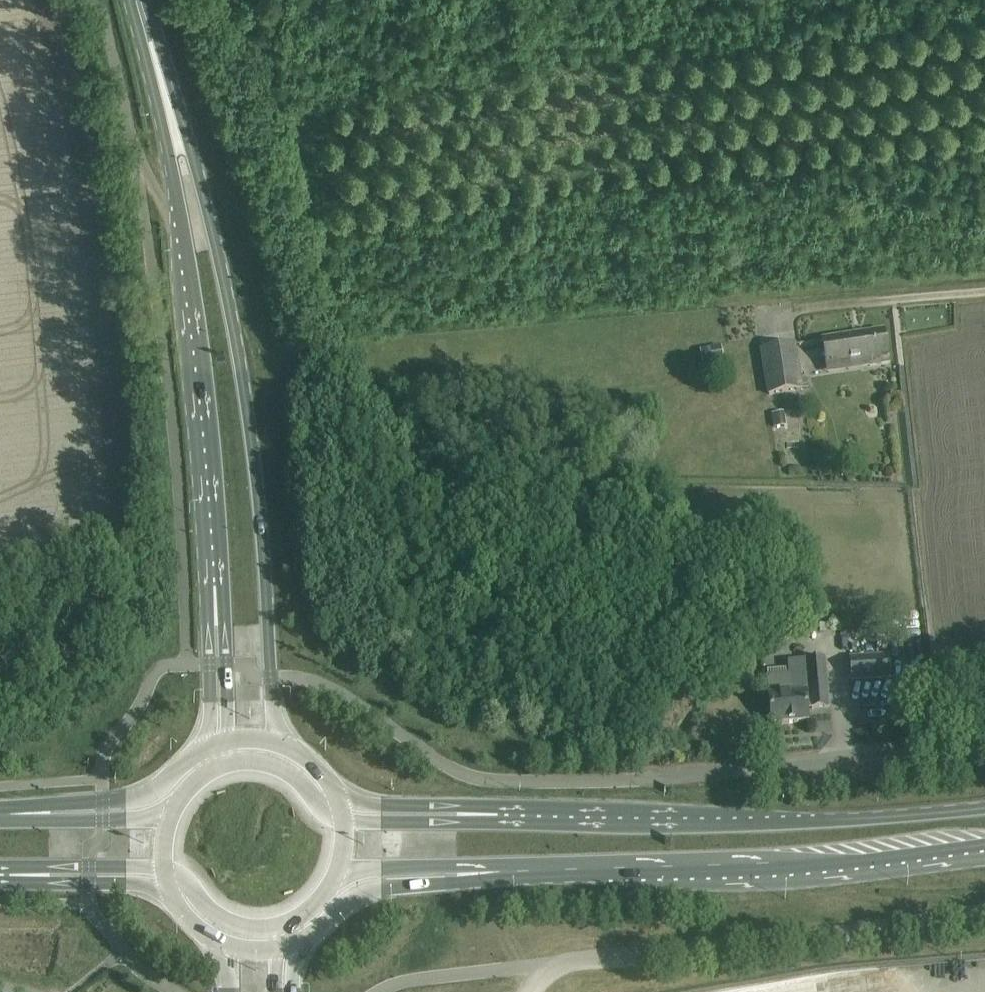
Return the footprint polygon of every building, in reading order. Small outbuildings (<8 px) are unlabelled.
[(823,341),(827,365),(869,359),(870,366),(888,363),(883,332),(823,341)] [(762,350),(770,394),(802,389),(794,344),(762,350)] [(703,369),(725,365),(722,346),(700,350),(703,369)] [(784,412),(771,414),(774,428),(786,426),(784,412)] [(639,430),(638,419),(628,419),(629,431),(639,430)] [(706,662),(705,663),(709,668),(714,673),(724,663),(719,659),(718,658),(714,654),(706,662)] [(850,657),(852,681),(890,679),(889,655),(850,657)] [(767,670),(771,725),(809,722),(808,709),(829,707),(825,659),(803,661),(804,673),(792,674),(791,668),(767,670)]
